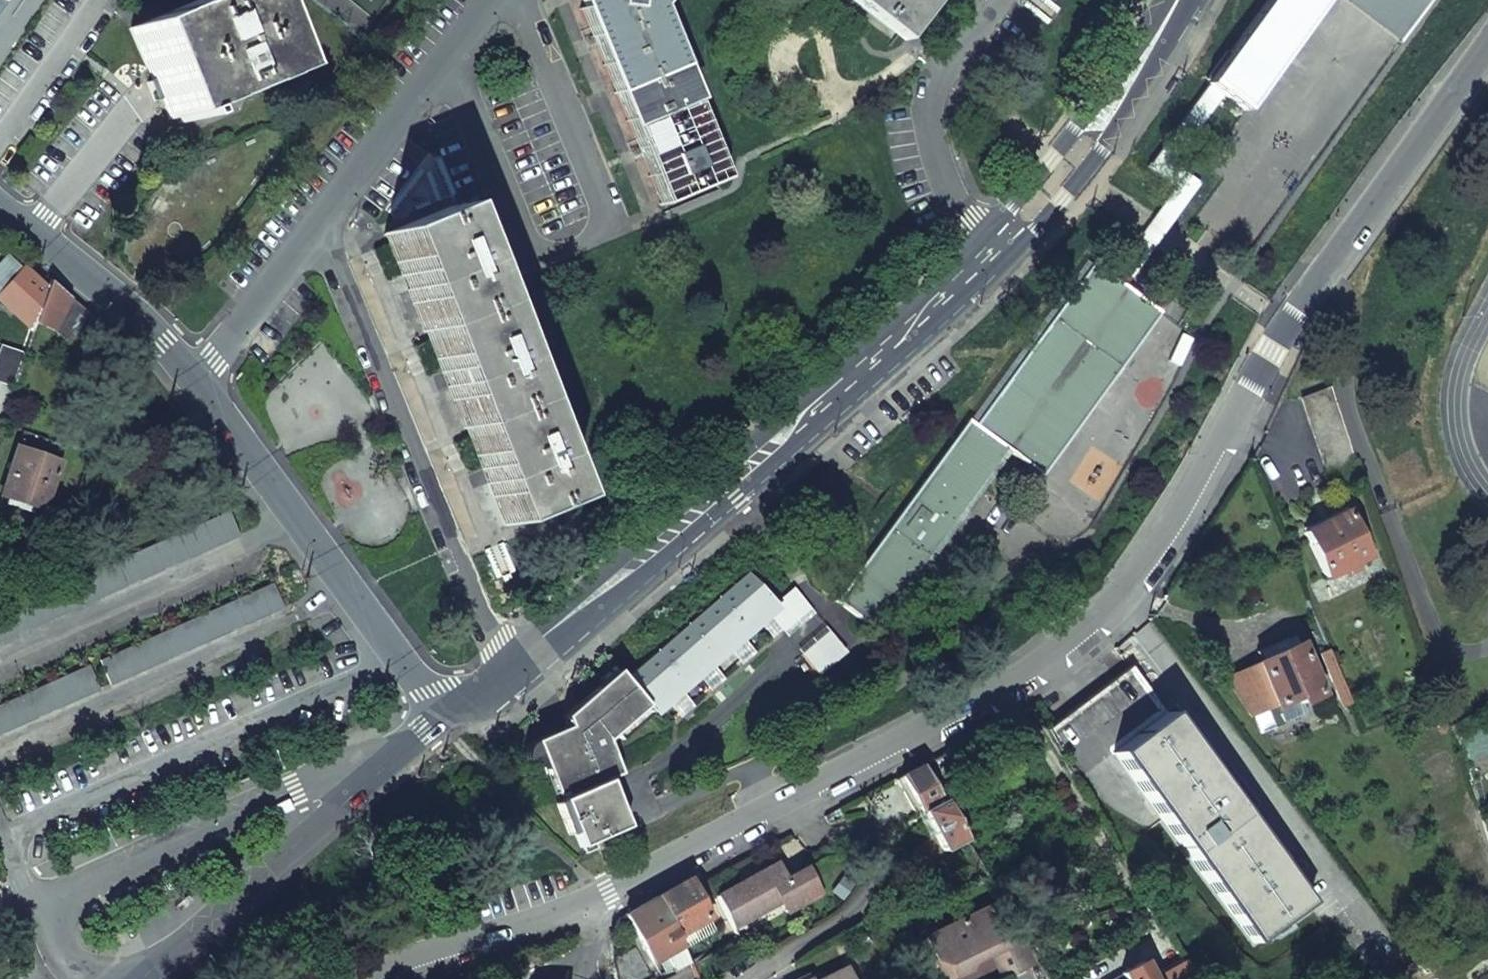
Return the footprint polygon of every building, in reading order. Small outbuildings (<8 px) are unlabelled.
[(168,121),(175,118),(178,125),(185,122),(182,115),(281,74),(251,0),(199,0),(130,28),(168,121)] [(660,206),(717,182),(654,7),(659,0),(580,0),(584,8),(579,9),(660,206)] [(905,41),(936,0),(852,0),(905,41)] [(1325,0),(1267,0),(1205,85),(1221,96),(1244,112),(1325,0)] [(1401,43),(1432,0),(1341,0),(1401,43)] [(1109,276),(1124,287),(1199,184),(1172,164),(1221,96),(1205,85),(1146,168),(1173,188),(1109,276)] [(487,484),(504,526),(568,500),(448,209),(384,235),(407,291),(446,386),(487,484)] [(835,601),(873,629),(1004,449),(1040,476),(1160,313),(1124,287),(1109,276),(1091,263),(972,426),(966,421),(835,601)] [(0,292),(0,302),(32,331),(34,321),(46,289),(22,268),(0,292)] [(52,331),(66,342),(88,313),(48,281),(46,289),(34,321),(52,331)] [(0,347),(0,384),(14,389),(24,354),(0,346),(0,347)] [(11,389),(0,386),(0,423),(11,389)] [(1353,452),(1331,389),(1302,400),(1324,462),(1353,452)] [(0,495),(0,496),(7,499),(5,504),(30,512),(32,507),(43,510),(62,453),(19,439),(0,495)] [(1324,462),(1333,489),(1362,478),(1353,452),(1324,462)] [(0,613),(0,642),(238,538),(227,513),(0,613)] [(1347,515),(1306,535),(1327,578),(1343,571),(1344,576),(1355,571),(1353,566),(1368,559),(1347,515)] [(747,573),(623,680),(652,713),(667,699),(679,689),(698,673),(710,662),(729,646),(740,636),(759,620),(772,635),(779,629),(783,632),(810,609),(792,588),(773,604),(747,573)] [(272,585),(98,661),(109,686),(282,609),(272,585)] [(829,631),(802,655),(820,676),(848,652),(829,631)] [(740,636),(729,646),(742,661),(753,651),(740,636)] [(1288,640),(1258,654),(1262,664),(1297,646),(1295,642),(1291,644),(1288,640)] [(1262,664),(1225,681),(1255,719),(1269,713),(1296,701),(1298,706),(1303,704),(1319,696),(1314,685),(1304,661),(1297,646),(1262,664)] [(1332,654),(1322,659),(1343,709),(1352,705),(1332,654)] [(1137,658),(1049,725),(1083,769),(1119,742),(1273,943),(1282,936),(1276,927),(1315,897),(1171,709),(1174,706),(1137,658)] [(1322,681),(1311,658),(1304,661),(1314,685),(1322,681)] [(710,662),(698,673),(711,688),(723,678),(710,662)] [(0,705),(0,735),(98,691),(87,666),(0,705)] [(562,718),(566,728),(579,723),(578,719),(623,680),(615,672),(578,704),(562,718)] [(558,801),(604,781),(620,774),(606,741),(614,734),(620,740),(652,713),(623,680),(578,719),(579,723),(566,728),(532,743),(538,756),(558,801)] [(679,689),(667,699),(681,715),(693,704),(679,689)] [(1277,730),(1303,718),(1308,715),(1303,704),(1298,706),(1296,701),(1269,713),(1277,730)] [(538,756),(532,743),(529,745),(526,748),(525,751),(524,755),(524,758),(525,761),(538,756)] [(949,754),(932,763),(946,789),(964,780),(949,754)] [(923,767),(903,779),(947,853),(967,842),(923,767)] [(581,847),(585,854),(597,849),(594,842),(625,828),(604,781),(558,801),(579,848),(581,847)] [(775,864),(746,881),(748,886),(778,869),(775,864)] [(746,881),(715,898),(732,929),(779,903),(785,914),(819,895),(805,869),(783,880),(778,869),(748,886),(746,881)] [(687,882),(656,900),(675,939),(708,920),(687,882)] [(656,900),(625,917),(653,964),(665,957),(673,970),(688,963),(675,939),(656,900)] [(984,909),(924,939),(935,962),(949,966),(955,978),(968,971),(971,964),(973,957),(984,951),(987,956),(992,954),(1003,948),(1003,947),(984,909)] [(1017,940),(1032,967),(1038,964),(1023,937),(1017,940)] [(1003,947),(1003,948),(992,954),(1005,978),(1008,978),(1032,967),(1017,940),(1003,947)] [(598,975),(596,978),(649,978),(651,978),(635,948),(611,961),(610,973),(598,975)] [(984,951),(973,957),(971,964),(987,956),(984,951)] [(935,962),(944,978),(953,978),(955,978),(949,966),(935,962)] [(1142,965),(1122,977),(1123,978),(1150,978),(1142,965)] [(845,969),(826,978),(850,978),(845,969)] [(1174,978),(1195,978),(1190,970),(1174,978)]
